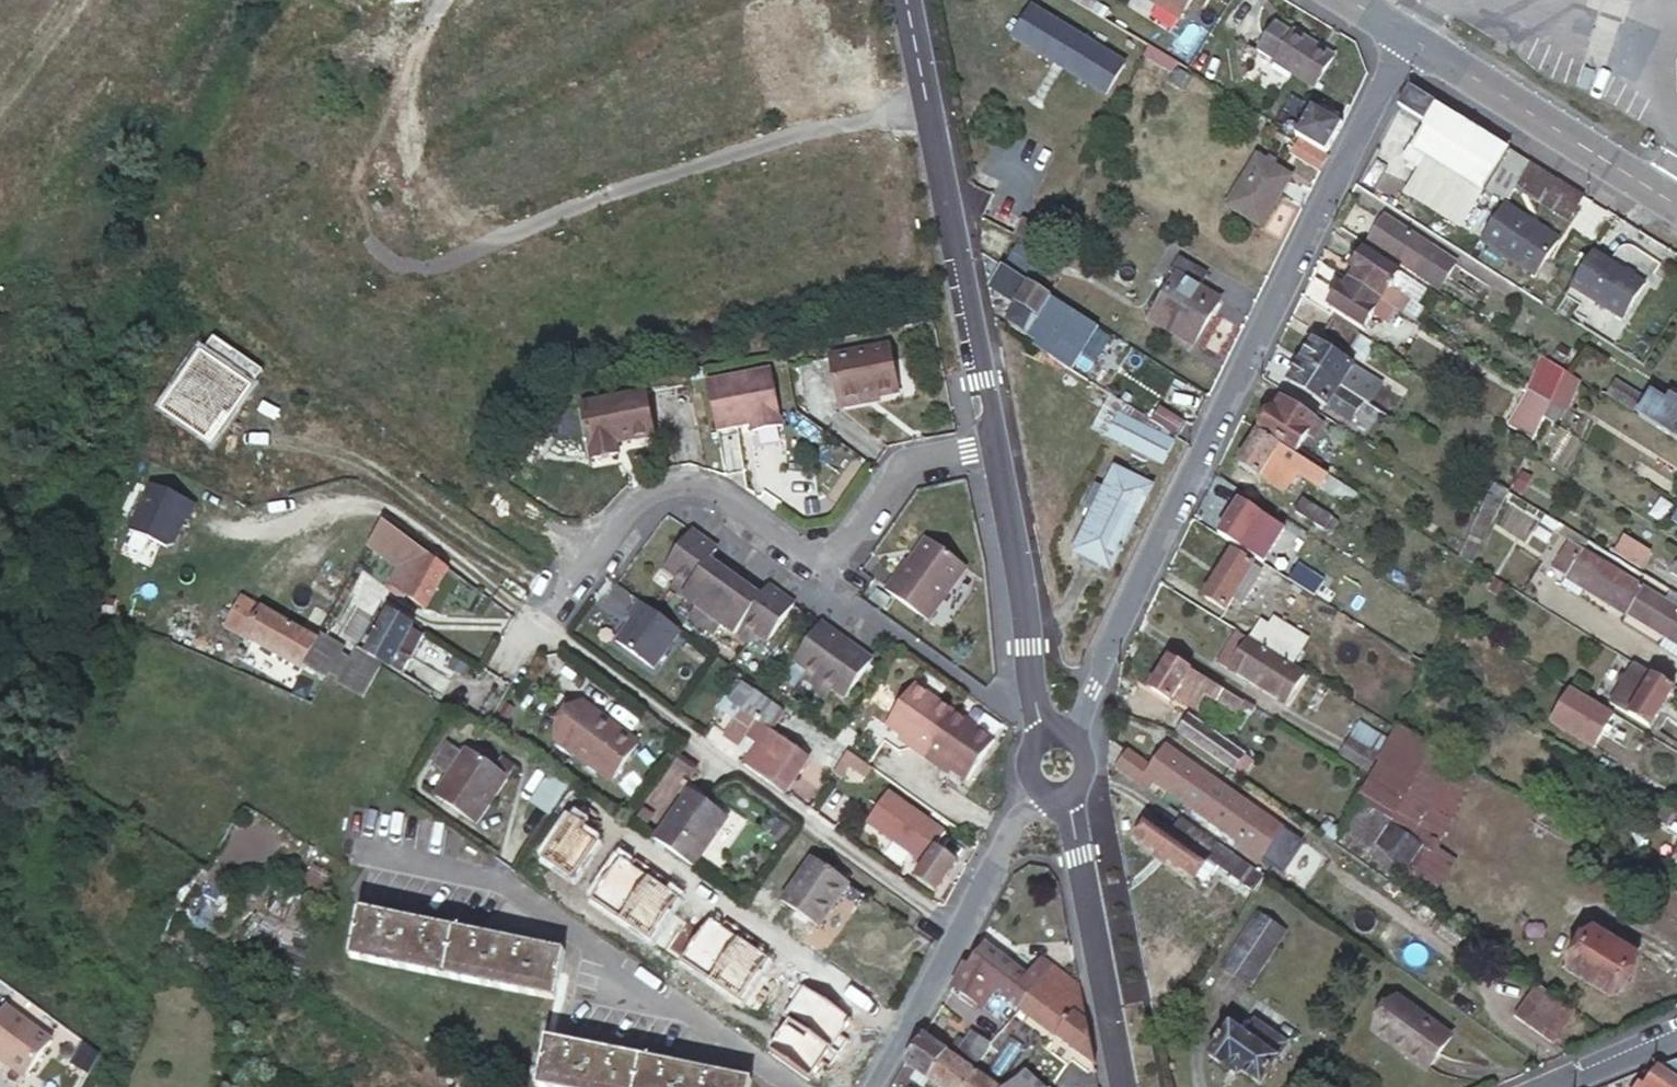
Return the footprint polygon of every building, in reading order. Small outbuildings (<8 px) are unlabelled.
[(1001,4),(997,10),(992,19),(987,28),(1105,99),(1124,67),(1036,13),(1041,4),(1043,0),(1003,0),(1001,4)] [(1001,4),(994,0),(991,0),(989,4),(997,10),(1001,4)] [(1142,62),(1148,50),(1116,31),(1077,7),(1071,4),(1064,0),(1043,0),(1041,4),(1100,42),(1140,67),(1142,62)] [(1187,20),(1200,0),(1152,0),(1187,20)] [(1277,66),(1276,68),(1318,92),(1339,58),(1298,33),(1297,35),(1278,24),(1258,55),(1277,66)] [(1148,50),(1142,62),(1170,78),(1177,67),(1166,61),(1148,50)] [(1419,94),(1408,87),(1398,108),(1429,127),(1440,111),(1529,167),(1529,165),(1519,158),(1475,131),(1419,94)] [(1346,124),(1315,106),(1297,136),(1328,153),(1346,124)] [(1515,189),(1529,167),(1440,111),(1429,127),(1408,160),(1425,172),(1479,206),(1486,195),(1504,207),(1515,192),(1516,190),(1515,189)] [(1292,161),(1320,176),(1325,166),(1328,159),(1300,144),(1292,161)] [(1255,161),(1225,211),(1260,232),(1289,182),(1255,161)] [(1532,166),(1516,190),(1515,192),(1542,208),(1558,183),(1544,174),(1532,166)] [(1479,206),(1425,172),(1414,190),(1443,209),(1467,225),(1479,206)] [(1560,183),(1543,209),(1569,225),(1586,200),(1561,184),(1560,183)] [(1443,209),(1414,190),(1409,198),(1462,233),(1467,225),(1443,209)] [(1504,208),(1480,245),(1535,281),(1556,248),(1534,234),(1537,229),(1504,208)] [(1371,243),(1393,257),(1407,234),(1387,220),(1371,243)] [(1004,268),(1009,271),(1028,283),(1036,289),(1040,282),(1049,264),(1052,258),(1046,254),(1054,239),(1022,223),(1013,239),(1019,243),(1004,268)] [(1560,244),(1537,229),(1534,234),(1556,248),(1560,244)] [(1407,234),(1393,257),(1416,273),(1432,249),(1407,234)] [(1364,251),(1353,270),(1358,274),(1352,284),(1377,299),(1395,310),(1418,324),(1426,311),(1418,305),(1427,292),(1364,251)] [(1053,256),(1052,258),(1049,264),(1040,282),(1047,285),(1055,289),(1067,262),(1053,256)] [(1646,291),(1594,258),(1572,292),(1624,326),(1646,291)] [(1176,283),(1151,325),(1193,350),(1218,307),(1197,295),(1205,281),(1177,264),(1169,279),(1176,283)] [(1353,270),(1346,280),(1352,284),(1358,274),(1353,270)] [(1028,283),(1009,271),(996,291),(1021,309),(1012,324),(1035,337),(1043,325),(1062,337),(1067,336),(1079,316),(1067,308),(1043,293),(1036,289),(1028,283)] [(1352,284),(1346,280),(1340,290),(1346,293),(1352,284)] [(1040,282),(1036,289),(1043,293),(1047,285),(1040,282)] [(1346,293),(1340,290),(1329,307),(1367,330),(1376,317),(1387,323),(1395,310),(1377,299),(1352,284),(1346,293)] [(1331,319),(1321,335),(1366,362),(1375,347),(1331,319)] [(1491,325),(1488,323),(1484,328),(1492,334),(1496,328),(1491,325)] [(1043,325),(1035,337),(1045,344),(1049,338),(1061,346),(1067,340),(1062,337),(1043,325)] [(1090,331),(1086,338),(1092,343),(1097,335),(1090,331)] [(1045,344),(1042,349),(1055,357),(1077,370),(1088,352),(1067,340),(1061,346),(1049,338),(1045,344)] [(214,341),(162,414),(206,445),(225,419),(230,423),(263,376),(214,341)] [(1315,343),(1302,363),(1309,368),(1341,388),(1344,389),(1359,399),(1364,402),(1370,406),(1382,385),(1315,343)] [(881,398),(900,394),(891,347),(832,358),(842,411),(869,405),(868,400),(881,398)] [(1560,350),(1552,363),(1564,370),(1572,357),(1560,350)] [(1532,393),(1551,405),(1560,386),(1567,373),(1564,370),(1552,363),(1550,361),(1546,359),(1530,391),(1532,393)] [(1309,368),(1302,363),(1290,380),(1330,406),(1341,388),(1309,368)] [(773,369),(708,382),(719,431),(753,423),(756,431),(785,424),(773,369)] [(1560,386),(1551,405),(1550,407),(1566,415),(1582,382),(1571,375),(1568,373),(1567,373),(1560,386)] [(1613,379),(1605,393),(1628,407),(1637,394),(1613,379)] [(1344,389),(1341,388),(1330,406),(1352,421),(1364,402),(1359,399),(1344,389)] [(1532,393),(1530,391),(1512,427),(1525,435),(1534,441),(1543,422),(1544,419),(1550,407),(1551,405),(1532,393)] [(648,395),(584,407),(594,462),(621,457),(619,446),(656,439),(648,395)] [(1676,427),(1676,406),(1673,403),(1669,409),(1653,399),(1647,408),(1676,427)] [(1281,400),(1262,430),(1297,453),(1316,423),(1281,400)] [(1174,434),(1165,429),(1119,401),(1102,429),(1162,465),(1179,437),(1174,434)] [(1162,420),(1168,424),(1177,429),(1183,432),(1190,418),(1163,402),(1155,416),(1162,420)] [(1675,441),(1676,438),(1676,427),(1647,408),(1640,419),(1656,429),(1675,441)] [(1168,424),(1165,429),(1174,434),(1177,429),(1168,424)] [(1307,464),(1279,447),(1278,449),(1259,436),(1240,467),(1259,480),(1260,478),(1285,495),(1291,485),(1294,487),(1299,480),(1323,496),(1324,494),(1333,480),(1315,469),(1307,464)] [(1315,469),(1333,480),(1341,486),(1349,473),(1314,452),(1307,464),(1315,469)] [(1107,494),(1102,503),(1138,520),(1152,491),(1116,475),(1107,494)] [(1239,491),(1220,479),(1212,490),(1231,503),(1239,491)] [(1333,480),(1324,494),(1336,502),(1345,488),(1341,486),(1333,480)] [(1510,493),(1496,484),(1480,517),(1487,521),(1494,526),(1505,501),(1510,493)] [(194,508),(149,487),(127,533),(164,551),(172,548),(184,523),(187,525),(194,508)] [(1094,499),(1102,503),(1107,494),(1098,490),(1094,499)] [(1354,500),(1357,495),(1350,491),(1348,495),(1354,500)] [(1092,504),(1099,508),(1102,503),(1094,499),(1092,504)] [(1303,501),(1295,515),(1333,539),(1340,525),(1303,501)] [(1102,503),(1099,508),(1079,550),(1115,567),(1138,520),(1102,503)] [(1251,554),(1257,545),(1247,538),(1261,517),(1241,503),(1221,533),(1251,554)] [(1247,538),(1257,545),(1270,524),(1261,517),(1247,538)] [(1490,533),(1494,526),(1487,521),(1480,517),(1459,558),(1473,568),(1490,533)] [(427,554),(385,524),(381,531),(370,550),(406,574),(396,590),(398,591),(409,598),(429,610),(452,572),(427,554)] [(709,564),(717,552),(690,533),(664,571),(679,581),(671,592),(683,600),(709,564)] [(1595,545),(1575,533),(1568,543),(1665,603),(1673,592),(1595,545)] [(886,590),(929,620),(967,567),(927,538),(910,562),(908,561),(886,590)] [(1627,541),(1619,554),(1639,568),(1647,555),(1627,541)] [(1676,594),(1673,592),(1665,603),(1568,543),(1553,568),(1562,574),(1581,585),(1616,607),(1665,637),(1658,650),(1676,661),(1676,594)] [(1226,612),(1234,599),(1255,568),(1235,554),(1205,598),(1226,612)] [(734,581),(709,564),(683,600),(694,608),(687,619),(701,629),(734,581)] [(1287,582),(1294,586),(1310,597),(1313,598),(1321,587),(1323,583),(1298,566),(1287,582)] [(1255,568),(1234,599),(1244,605),(1265,574),(1255,568)] [(1287,582),(1274,574),(1267,586),(1286,598),(1294,586),(1287,582)] [(1581,585),(1562,574),(1554,586),(1574,597),(1581,585)] [(760,599),(734,581),(701,629),(716,639),(723,628),(735,636),(760,599)] [(768,587),(760,599),(735,636),(744,641),(751,631),(769,643),(794,606),(768,587)] [(1327,607),(1334,596),(1321,587),(1313,598),(1327,607)] [(409,598),(398,591),(394,595),(406,602),(409,598)] [(227,628),(248,639),(263,612),(241,600),(227,628)] [(643,607),(640,604),(629,620),(632,622),(619,641),(657,668),(681,633),(667,624),(661,620),(643,607)] [(303,668),(304,665),(317,641),(297,630),(263,612),(248,639),(272,652),(303,668)] [(369,657),(387,667),(407,677),(416,661),(405,654),(418,631),(406,624),(398,620),(392,617),(369,657)] [(847,642),(822,624),(796,662),(809,671),(801,682),(814,690),(847,642)] [(1262,627),(1252,643),(1266,652),(1276,636),(1262,627)] [(1277,659),(1291,668),(1305,644),(1281,629),(1276,636),(1266,652),(1277,659)] [(416,661),(429,637),(418,631),(405,654),(416,661)] [(348,650),(321,635),(317,641),(304,665),(325,676),(327,674),(343,682),(355,661),(345,656),(348,650)] [(873,660),(847,642),(814,690),(826,699),(834,688),(847,698),(873,660)] [(1304,680),(1250,646),(1231,673),(1285,708),(1304,680)] [(355,661),(343,682),(371,695),(385,670),(387,667),(369,657),(360,652),(357,657),(355,661)] [(1173,702),(1175,699),(1186,682),(1193,672),(1172,658),(1152,688),(1173,702)] [(1656,677),(1635,664),(1610,705),(1651,729),(1675,689),(1656,677)] [(1224,692),(1193,672),(1186,682),(1206,694),(1217,701),(1224,692)] [(1186,682),(1175,699),(1195,711),(1206,694),(1186,682)] [(745,683),(733,701),(765,724),(777,732),(790,715),(745,683)] [(996,741),(916,684),(888,724),(913,743),(910,747),(939,767),(942,763),(967,781),(996,741)] [(1571,693),(1565,689),(1547,721),(1589,747),(1609,715),(1571,693)] [(765,724),(733,701),(726,711),(738,720),(728,734),(741,744),(748,734),(758,743),(744,764),(786,793),(811,756),(799,748),(777,732),(765,724)] [(1241,703),(1236,709),(1252,718),(1255,713),(1241,703)] [(583,704),(556,743),(613,782),(640,744),(583,704)] [(1189,719),(1177,735),(1240,780),(1252,764),(1189,719)] [(1351,856),(1371,870),(1390,884),(1425,908),(1457,862),(1439,849),(1477,777),(1457,766),(1396,730),(1394,733),(1391,741),(1376,774),(1371,782),(1339,848),(1351,856)] [(1374,758),(1349,741),(1339,756),(1366,772),(1374,758)] [(433,767),(449,779),(465,757),(449,745),(433,767)] [(1131,751),(1117,770),(1149,793),(1154,786),(1260,861),(1282,830),(1167,749),(1154,767),(1131,751)] [(445,785),(437,796),(471,818),(477,824),(515,767),(502,758),(494,768),(468,751),(465,757),(449,779),(445,785)] [(664,808),(695,768),(679,756),(648,796),(664,808)] [(1662,808),(1631,790),(1627,796),(1633,800),(1630,807),(1676,835),(1676,817),(1662,808)] [(928,838),(939,845),(947,833),(889,792),(880,804),(889,811),(908,823),(928,838)] [(437,796),(427,811),(434,815),(461,833),(471,818),(437,796)] [(701,799),(666,848),(690,864),(707,876),(741,826),(701,799)] [(908,823),(889,811),(880,804),(870,820),(878,826),(927,861),(939,845),(928,838),(908,823)] [(1208,863),(1177,840),(1159,827),(1145,846),(1195,883),(1208,863)] [(1262,904),(1272,890),(1186,828),(1177,840),(1208,863),(1195,883),(1209,893),(1222,876),(1262,904)] [(807,839),(796,830),(787,842),(798,850),(807,839)] [(946,850),(939,845),(927,861),(917,876),(938,890),(959,859),(946,850)] [(814,855),(782,899),(821,926),(853,881),(814,855)] [(1259,914),(1221,969),(1250,989),(1288,933),(1259,914)] [(362,916),(352,962),(419,975),(558,1001),(566,953),(362,916)] [(1591,937),(1567,980),(1610,1003),(1635,960),(1591,937)] [(777,939),(759,965),(794,990),(812,964),(777,939)] [(988,947),(970,968),(988,982),(999,990),(1011,1001),(1021,1009),(1021,1008),(1038,987),(988,947)] [(970,968),(967,965),(955,987),(958,989),(985,1008),(999,990),(988,982),(970,968)] [(1087,1025),(1088,1026),(1082,997),(1080,989),(1054,968),(1038,987),(1048,996),(1087,1025)] [(1089,1064),(1095,1064),(1089,1034),(1088,1026),(1087,1025),(1048,996),(1038,987),(1021,1008),(1021,1009),(1050,1033),(1082,1058),(1089,1064)] [(1565,1006),(1537,987),(1516,1018),(1552,1044),(1574,1012),(1565,1006)] [(937,1018),(927,1035),(954,1054),(971,1029),(982,1013),(985,1008),(958,989),(937,1018)] [(1399,998),(1373,1035),(1427,1073),(1452,1036),(1399,998)] [(753,1027),(748,1034),(759,1043),(787,1062),(791,1065),(798,1056),(807,1061),(833,1024),(828,1021),(839,1006),(830,999),(820,1013),(807,1005),(804,1009),(798,1006),(792,1014),(786,1010),(779,1019),(765,1010),(753,1027)] [(10,1009),(0,1022),(0,1056),(30,1078),(56,1045),(10,1009)] [(737,1009),(728,1021),(737,1027),(741,1030),(748,1022),(750,1018),(737,1009)] [(748,1022),(741,1030),(748,1034),(753,1027),(748,1022)] [(1258,1023),(1247,1038),(1268,1053),(1278,1038),(1258,1023)] [(1247,1038),(1236,1030),(1213,1061),(1233,1075),(1237,1071),(1260,1086),(1265,1086),(1282,1063),(1268,1053),(1247,1038)] [(958,1056),(964,1061),(971,1066),(977,1069),(992,1047),(974,1034),(958,1056)] [(908,1063),(943,1086),(945,1086),(964,1061),(958,1056),(954,1054),(927,1035),(922,1041),(912,1056),(908,1063)] [(540,1086),(753,1086),(754,1082),(728,1077),(548,1043),(540,1086)] [(99,1055),(83,1044),(72,1065),(88,1076),(96,1061),(99,1055)] [(977,1069),(981,1072),(989,1078),(1003,1058),(1005,1056),(992,1047),(977,1069)] [(1001,1086),(1013,1086),(1016,1085),(1023,1081),(1024,1074),(1003,1058),(989,1078),(1001,1086)] [(945,1086),(970,1086),(981,1072),(977,1069),(971,1066),(964,1061),(945,1086)] [(1658,1070),(1646,1086),(1676,1086),(1676,1062),(1658,1070)] [(970,1086),(1001,1086),(989,1078),(981,1072),(970,1086)] [(1024,1074),(1023,1081),(1016,1085),(1013,1086),(1039,1086),(1024,1074)]
